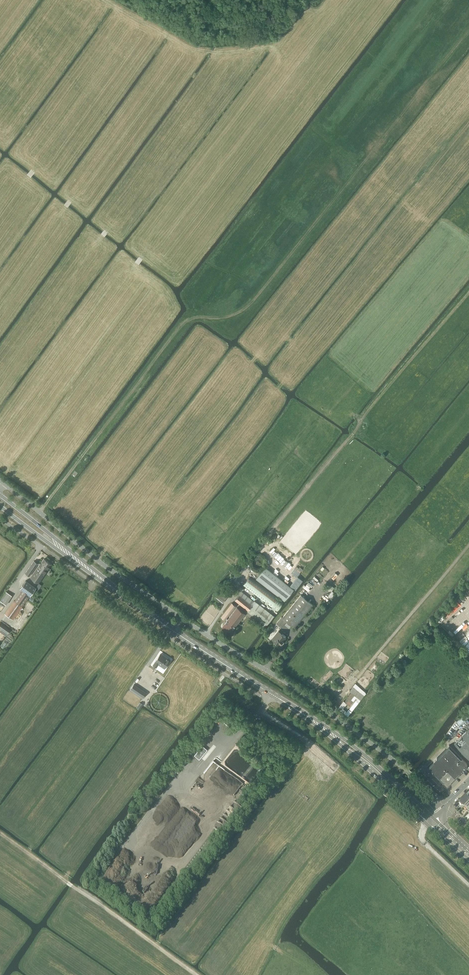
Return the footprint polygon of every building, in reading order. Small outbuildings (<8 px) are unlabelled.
[(29,576),(38,563),(40,565),(31,577),(39,582),(52,564),(44,559),(40,564),(38,562),(38,563),(34,560),(25,573),(29,576)] [(265,567),(256,579),(285,601),(294,589),(265,567)] [(295,590),(303,580),(297,576),(290,585),(295,590)] [(250,577),(243,585),(271,607),(277,598),(250,577)] [(14,600),(5,614),(13,619),(22,606),(29,595),(30,595),(36,587),(25,580),(20,588),(22,590),(15,601),(14,600)] [(0,600),(0,601),(6,604),(12,596),(6,592),(0,600)] [(249,613),(247,615),(261,626),(271,614),(254,601),(241,592),(235,600),(248,609),(247,611),(249,613)] [(276,623),(281,627),(286,621),(293,627),(312,604),(301,595),(282,617),(281,617),(276,623)] [(232,634),(234,632),(232,630),(245,613),(237,607),(236,608),(234,607),(235,606),(232,603),(221,616),(227,620),(222,626),(232,634)] [(8,634),(10,630),(0,623),(0,628),(8,634)] [(282,644),(284,641),(283,640),(286,637),(278,631),(272,639),(279,645),(280,643),(282,644)] [(156,667),(159,663),(166,667),(170,659),(166,657),(160,654),(155,662),(153,665),(156,667)] [(352,692),(344,702),(343,701),(339,706),(340,706),(338,708),(348,716),(366,692),(363,689),(362,690),(359,687),(360,687),(358,685),(355,683),(349,690),(352,692)] [(143,697),(146,694),(133,685),(130,690),(142,699),(143,697)] [(454,743),(468,758),(468,729),(454,743)] [(199,759),(207,749),(202,745),(194,755),(199,759)] [(427,766),(439,778),(446,786),(468,764),(449,745),(427,766)] [(198,761),(192,769),(196,772),(202,764),(198,761)] [(468,802),(468,799),(466,796),(459,803),(463,806),(464,807),(468,802)]
